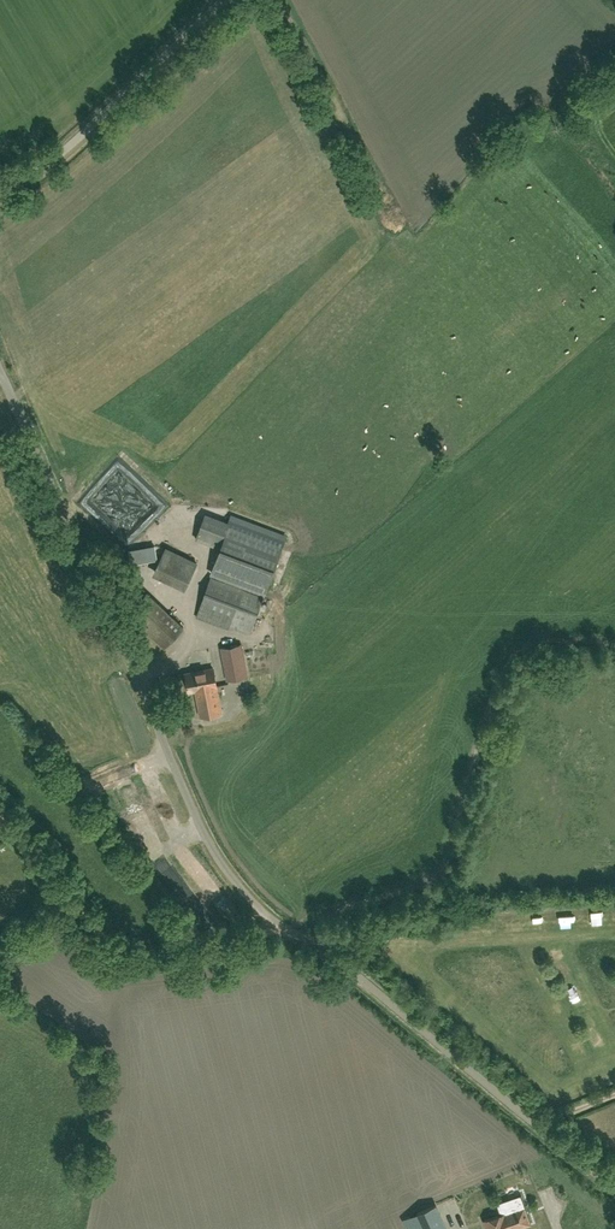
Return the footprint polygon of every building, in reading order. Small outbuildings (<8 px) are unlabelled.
[(196,539),(221,548),(212,572),(265,592),(283,543),(205,514),(196,539)] [(163,579),(188,589),(199,561),(167,549),(161,563),(168,566),(163,579)] [(230,625),(250,633),(264,595),(212,575),(197,616),(228,628),(230,625)] [(164,647),(183,627),(148,593),(128,613),(164,647)] [(242,644),(221,648),(227,679),(248,676),(242,644)] [(196,690),(202,715),(222,711),(216,686),(217,686),(213,667),(186,673),(189,691),(196,690)] [(178,853),(190,869),(198,863),(187,847),(178,853)] [(199,880),(204,874),(197,869),(193,875),(199,880)] [(516,929),(530,928),(529,916),(516,916),(516,929)] [(564,946),(551,951),(556,963),(569,957),(564,946)] [(602,1078),(594,1081),(598,1092),(606,1089),(602,1078)] [(435,1205),(403,1220),(407,1228),(447,1228),(435,1205)] [(531,1223),(525,1207),(505,1214),(504,1213),(484,1220),(488,1228),(514,1228),(531,1223)]
